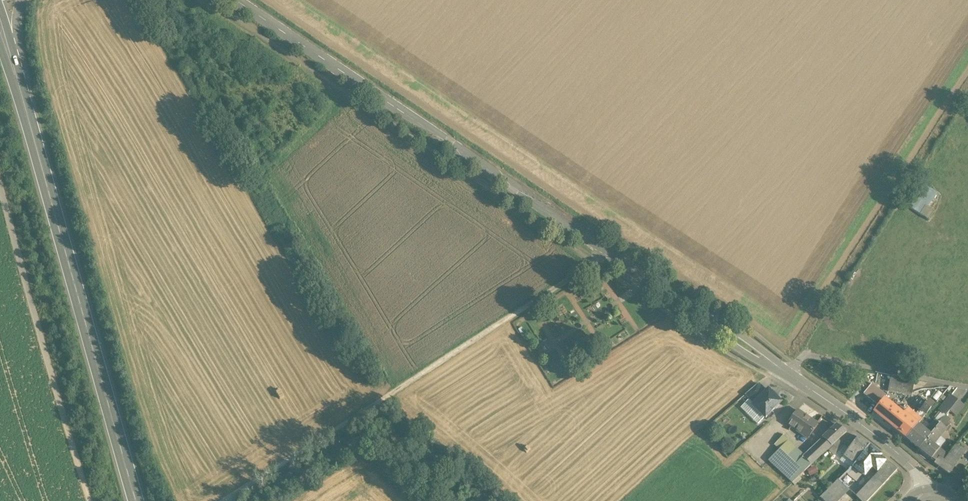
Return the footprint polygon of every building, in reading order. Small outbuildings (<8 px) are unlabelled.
[(922,188),(907,208),(921,218),(936,197),(922,188)] [(923,219),(928,222),(933,214),(928,211),(923,219)] [(910,381),(890,378),(888,392),(908,395),(910,381)] [(758,384),(745,395),(754,405),(766,392),(758,384)] [(863,395),(879,407),(884,401),(887,396),(871,384),(863,395)] [(780,403),(768,391),(766,392),(754,405),(752,407),(765,419),(780,403)] [(932,397),(935,401),(942,396),(939,392),(932,397)] [(950,398),(939,412),(946,417),(950,411),(957,403),(950,398)] [(874,413),(892,427),(901,415),(884,401),(879,407),(874,413)] [(928,402),(920,410),(926,415),(933,407),(928,402)] [(963,408),(957,403),(950,411),(956,416),(963,408)] [(818,425),(797,411),(787,425),(807,440),(818,425)] [(917,426),(903,415),(902,416),(901,415),(892,427),(906,439),(917,426)] [(917,426),(906,439),(918,450),(939,425),(940,424),(935,421),(926,433),(917,426)] [(939,425),(918,450),(931,460),(939,450),(933,446),(945,430),(939,425)] [(803,458),(802,459),(811,466),(828,450),(838,441),(846,433),(837,426),(803,458)] [(868,447),(853,435),(847,443),(851,446),(844,456),(855,463),(868,447)] [(787,442),(782,437),(774,446),(779,450),(787,442)] [(956,445),(950,440),(947,445),(953,450),(956,445)] [(838,441),(828,450),(833,456),(844,446),(838,441)] [(803,458),(787,442),(779,450),(803,473),(811,466),(802,459),(803,458)] [(953,450),(944,461),(953,468),(966,452),(956,445),(953,450)] [(880,455),(868,447),(855,463),(850,470),(856,476),(865,465),(870,469),(880,455)] [(779,450),(768,461),(792,484),(803,473),(779,450)] [(944,461),(939,458),(934,464),(948,475),(953,468),(944,461)] [(897,470),(886,461),(879,470),(882,473),(873,482),(880,488),(897,470)] [(850,470),(838,481),(845,487),(856,476),(850,470)] [(820,499),(822,500),(831,500),(845,487),(838,481),(820,499)] [(856,499),(858,500),(868,500),(880,488),(873,482),(856,499)]
